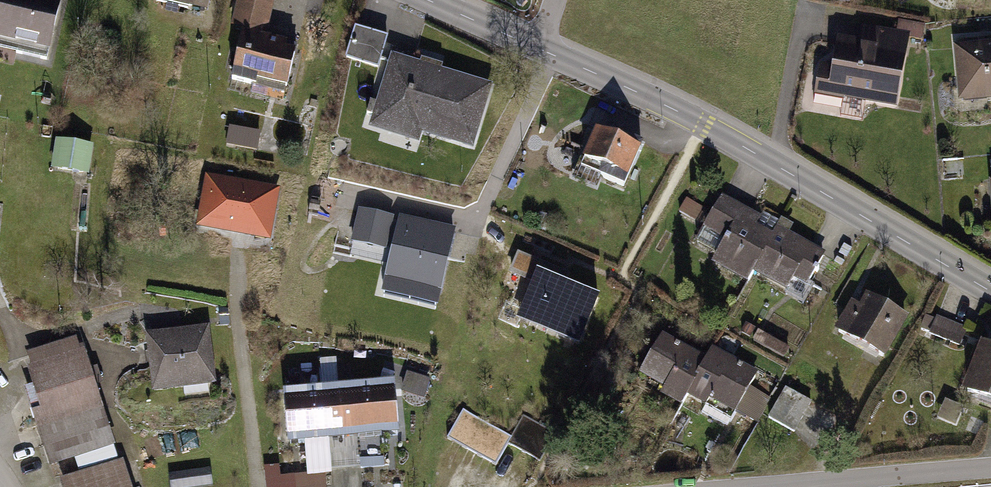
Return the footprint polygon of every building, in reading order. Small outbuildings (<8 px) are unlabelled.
[(45,0),(0,0),(0,55),(44,65),(58,3),(45,0)] [(146,5),(198,14),(201,0),(147,0),(146,5)] [(228,29),(239,31),(228,81),(280,92),(291,46),(264,40),(273,0),(234,0),(228,29)] [(894,112),(909,31),(853,21),(850,40),(831,36),(826,65),(817,64),(811,97),(894,112)] [(384,41),(351,30),(342,59),(375,70),(384,41)] [(947,48),(953,101),(990,97),(990,43),(947,48)] [(487,87),(385,55),(363,128),(413,143),(416,134),(468,150),(487,87)] [(632,150),(588,131),(574,162),(619,181),(632,150)] [(89,147),(50,142),(46,171),(85,177),(89,147)] [(280,190),(205,175),(195,228),(269,242),(280,190)] [(792,226),(714,190),(689,243),(709,252),(703,265),(743,284),(749,272),(781,287),(786,276),(801,283),(816,251),(787,238),(792,226)] [(394,214),(358,207),(351,241),(387,248),(394,214)] [(456,226),(400,213),(382,290),(438,303),(456,226)] [(594,297),(519,265),(505,297),(519,303),(513,317),(574,343),(594,297)] [(881,362),(905,318),(861,294),(854,306),(845,301),(828,333),(881,362)] [(963,328),(931,316),(924,333),(957,345),(963,328)] [(199,326),(136,335),(144,390),(206,381),(199,326)] [(702,356),(657,332),(633,375),(659,389),(655,395),(677,407),(682,399),(700,408),(705,399),(730,413),(752,372),(707,347),(702,356)] [(26,412),(44,468),(108,448),(73,336),(21,353),(28,375),(23,376),(34,410),(26,412)] [(971,344),(953,395),(990,408),(990,351),(971,344)] [(349,381),(349,366),(324,366),(324,381),(349,381)] [(427,380),(405,371),(397,391),(420,400),(427,380)] [(275,391),(279,444),(389,436),(385,383),(275,391)] [(751,385),(738,413),(759,422),(772,395),(751,385)] [(461,410),(449,441),(501,460),(513,430),(461,410)] [(512,441),(538,457),(554,430),(527,415),(512,441)] [(54,483),(55,486),(126,486),(118,462),(54,483)]
